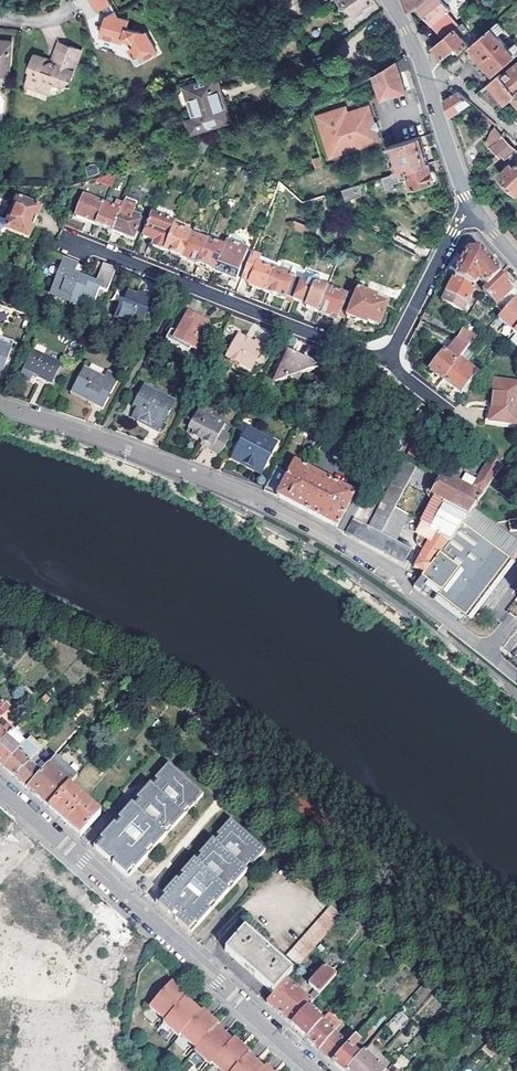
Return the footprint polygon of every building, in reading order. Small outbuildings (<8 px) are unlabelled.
[(129,20),(116,16),(109,0),(90,0),(94,8),(100,10),(103,9),(106,17),(101,34),(123,39),(124,36),(133,38),(135,43),(129,46),(135,60),(156,51),(146,31),(143,32),(127,28),(129,20)] [(355,14),(357,15),(365,10),(363,7),(375,0),(345,0),(355,14)] [(410,12),(418,5),(425,0),(404,0),(410,12)] [(459,25),(448,12),(451,10),(443,0),(425,0),(418,5),(445,37),(459,25)] [(459,25),(445,37),(435,46),(441,54),(443,57),(458,46),(461,50),(469,43),(463,34),(468,29),(465,25),(470,20),(471,22),(480,14),(477,9),(459,25)] [(516,42),(509,47),(498,34),(505,28),(498,21),(477,40),(471,45),(474,49),(467,56),(484,76),(492,70),(495,73),(516,54),(516,42)] [(52,36),(51,48),(53,48),(64,40),(64,37),(52,36)] [(43,62),(44,55),(33,54),(31,71),(32,71),(30,93),(54,95),(55,84),(58,82),(65,83),(66,74),(69,74),(72,75),(77,39),(64,37),(64,40),(53,48),(51,48),(50,56),(50,58),(46,62),(43,62)] [(4,77),(7,78),(12,44),(0,42),(0,80),(4,77)] [(316,54),(319,64),(335,59),(335,58),(332,48),(316,54)] [(446,67),(453,73),(464,63),(458,56),(446,67)] [(404,57),(397,61),(400,72),(408,69),(404,57)] [(374,75),(377,84),(382,99),(406,91),(397,61),(374,75)] [(516,94),(516,64),(503,75),(501,72),(477,94),(498,111),(515,96),(516,94)] [(363,90),(377,84),(374,75),(366,80),(361,83),(363,90)] [(191,135),(231,121),(215,77),(187,87),(198,118),(187,121),(191,135)] [(472,102),(459,91),(445,100),(450,117),(472,102)] [(316,115),(330,156),(379,140),(368,105),(346,111),(345,106),(316,115)] [(486,142),(491,147),(502,135),(497,131),(486,142)] [(307,135),(317,170),(325,168),(314,133),(307,135)] [(491,147),(498,154),(503,157),(506,159),(516,150),(502,135),(491,147)] [(399,173),(428,163),(420,137),(398,144),(389,147),(397,173),(399,173)] [(161,155),(157,157),(169,163),(175,148),(161,155)] [(506,159),(510,165),(500,175),(516,192),(516,150),(506,159)] [(503,157),(498,154),(494,158),(496,162),(503,157)] [(96,163),(85,167),(88,176),(99,172),(96,163)] [(428,163),(399,173),(397,173),(385,177),(389,188),(397,186),(396,183),(410,179),(413,189),(435,182),(434,180),(436,180),(437,179),(437,178),(435,173),(433,172),(431,172),(428,163)] [(342,191),(346,202),(363,196),(360,185),(352,188),(342,191)] [(96,226),(104,206),(84,198),(77,218),(96,226)] [(126,199),(121,210),(133,214),(137,203),(126,199)] [(17,202),(5,232),(29,241),(40,211),(17,202)] [(104,206),(96,226),(113,232),(120,212),(104,206)] [(120,212),(113,232),(133,240),(141,221),(139,220),(140,217),(133,214),(121,210),(120,212)] [(164,251),(173,228),(175,224),(152,215),(143,238),(154,242),(152,247),(164,252),(164,251)] [(295,223),(293,229),(309,234),(311,229),(295,223)] [(181,259),(190,237),(190,236),(173,228),(164,251),(171,254),(170,255),(181,259)] [(227,244),(245,251),(247,246),(245,241),(230,235),(227,244)] [(417,255),(421,246),(398,235),(393,244),(417,255)] [(199,266),(207,244),(190,237),(181,259),(199,266)] [(215,273),(224,249),(208,242),(207,244),(199,266),(215,273)] [(224,249),(215,273),(237,281),(248,253),(245,251),(227,244),(224,249)] [(454,278),(473,288),(479,281),(486,289),(501,274),(480,251),(468,253),(454,278)] [(267,293),(275,272),(259,265),(261,257),(252,254),(242,280),(250,283),(249,286),(267,293)] [(100,291),(108,295),(118,269),(105,264),(96,284),(74,275),(78,265),(64,259),(50,293),(70,302),(69,305),(70,305),(73,300),(93,308),(100,291)] [(294,300),(301,282),(293,279),(297,270),(279,263),(275,272),(267,293),(285,300),(293,303),(294,300)] [(320,276),(306,270),(302,280),(317,286),(320,276)] [(486,289),(482,293),(497,305),(504,299),(510,304),(516,297),(516,294),(507,285),(509,282),(501,274),(486,289)] [(473,288),(454,278),(442,303),(461,313),(474,289),(473,288)] [(318,313),(327,290),(317,286),(302,280),(301,282),(294,300),(307,305),(306,309),(318,313)] [(347,315),(353,300),(327,290),(318,313),(331,318),(332,315),(338,318),(340,312),(347,315)] [(128,324),(127,327),(131,328),(132,326),(142,330),(147,316),(146,315),(152,299),(144,296),(143,299),(127,292),(116,320),(120,321),(128,324)] [(349,321),(355,323),(358,324),(358,323),(367,327),(368,324),(379,329),(387,309),(381,306),(382,302),(356,292),(353,300),(347,315),(346,318),(349,319),(348,321),(349,321)] [(514,301),(495,322),(511,336),(516,330),(516,303),(514,301)] [(194,345),(199,336),(204,325),(212,330),(216,323),(190,310),(179,330),(173,326),(167,338),(191,350),(191,348),(192,349),(194,345)] [(351,331),(355,323),(349,321),(346,329),(351,331)] [(480,333),(489,340),(502,349),(507,343),(488,330),(485,327),(480,333)] [(469,347),(477,338),(461,330),(456,340),(458,341),(469,347)] [(489,340),(480,333),(477,338),(469,347),(460,359),(471,368),(480,355),(479,354),(489,340)] [(3,374),(10,353),(12,350),(11,349),(13,341),(0,337),(0,372),(3,374)] [(252,374),(265,348),(256,343),(254,346),(241,338),(228,362),(252,374)] [(460,359),(469,347),(458,341),(448,355),(444,353),(431,369),(444,380),(460,359)] [(26,370),(39,376),(53,382),(61,363),(35,350),(26,370)] [(322,355),(330,359),(332,353),(324,350),(322,355)] [(290,378),(297,382),(301,374),(317,369),(287,353),(274,380),(274,383),(290,378)] [(471,368),(460,359),(444,380),(455,388),(453,391),(460,396),(462,393),(463,394),(478,374),(471,368)] [(90,401),(89,403),(104,410),(120,378),(109,372),(104,380),(84,369),(72,392),(90,401)] [(35,383),(39,376),(26,370),(22,377),(35,383)] [(516,426),(516,419),(516,384),(495,381),(489,422),(516,426)] [(154,391),(143,385),(132,405),(136,407),(130,417),(158,432),(164,422),(165,423),(176,403),(166,398),(167,397),(155,390),(154,391)] [(88,405),(89,403),(90,401),(72,392),(70,396),(88,405)] [(195,430),(193,433),(204,439),(208,442),(206,445),(222,453),(231,436),(223,431),(227,423),(211,415),(213,410),(202,404),(190,427),(195,430)] [(253,467),(252,468),(262,474),(279,443),(248,426),(236,448),(239,449),(235,457),(253,467)] [(231,457),(252,468),(253,467),(235,457),(239,449),(236,448),(231,457)] [(498,464),(502,459),(495,454),(492,459),(498,464)] [(417,466),(405,460),(370,526),(354,518),(346,532),(376,547),(402,561),(410,548),(396,540),(422,489),(409,482),(417,466)] [(337,527),(355,493),(295,462),(277,496),(278,496),(305,511),(336,527),(337,527)] [(416,533),(419,535),(418,538),(423,541),(420,547),(423,549),(413,567),(424,573),(462,523),(471,510),(482,495),(481,495),(449,477),(438,472),(437,475),(428,491),(436,496),(416,533)] [(437,596),(465,616),(510,558),(462,523),(424,573),(413,587),(419,591),(426,582),(440,591),(437,596)] [(51,693),(49,691),(41,699),(44,701),(51,693)] [(72,715),(75,712),(70,707),(66,711),(72,715)] [(14,730),(8,726),(2,732),(0,730),(0,745),(14,730)] [(19,748),(11,740),(13,738),(19,737),(23,733),(16,728),(14,730),(0,745),(0,764),(3,766),(19,748)] [(15,778),(37,754),(24,743),(19,748),(3,766),(8,772),(15,778)] [(40,750),(37,754),(15,778),(20,782),(27,789),(41,773),(32,766),(39,759),(40,760),(45,754),(40,750)] [(41,773),(27,789),(37,797),(48,808),(68,785),(76,776),(56,757),(41,773)] [(102,842),(95,850),(117,869),(126,877),(132,870),(135,872),(148,857),(146,855),(151,849),(153,852),(166,837),(164,834),(169,829),(171,831),(185,816),(183,814),(187,809),(190,811),(203,796),(168,764),(154,779),(157,781),(152,786),(150,784),(136,799),(138,802),(134,807),(131,805),(118,820),(120,822),(115,827),(113,825),(100,840),(102,842)] [(72,829),(80,836),(100,813),(68,785),(48,808),(58,816),(72,829)] [(266,852),(231,821),(217,836),(220,838),(215,843),(212,841),(199,856),(201,858),(196,864),(194,861),(181,876),(183,878),(178,884),(176,882),(162,897),(165,899),(158,906),(167,914),(189,934),(195,926),(198,928),(211,913),(209,911),(214,906),(216,908),(229,893),(227,891),(232,886),(234,888),(248,873),(245,871),(250,865),(253,867),(266,852)] [(95,850),(102,842),(100,840),(93,847),(95,850)] [(135,872),(132,870),(126,877),(128,879),(135,872)] [(158,906),(165,899),(162,897),(156,904),(158,906)] [(299,967),(343,918),(330,907),(286,956),(299,967)] [(191,936),(198,928),(195,926),(189,934),(191,936)] [(274,995),(287,980),(285,979),(292,972),(274,956),(275,955),(261,943),(260,944),(243,929),(224,950),(249,972),(274,995)] [(279,1015),(291,1026),(306,1009),(336,976),(325,966),(308,985),(315,991),(308,999),(287,980),(274,995),(266,1003),(279,1015)] [(149,1007),(165,1021),(185,998),(187,996),(180,990),(171,982),(149,1007)] [(163,1023),(178,1037),(180,1035),(201,1012),(191,1004),(185,998),(165,1021),(163,1023)] [(321,1022),(306,1009),(291,1026),(299,1033),(306,1039),(321,1022)] [(180,1035),(196,1049),(216,1026),(218,1024),(209,1016),(203,1010),(201,1012),(180,1035)] [(386,1018),(378,1011),(355,1037),(360,1041),(363,1044),(386,1018)] [(328,1013),(321,1022),(306,1039),(311,1043),(319,1051),(334,1034),(341,1025),(328,1013)] [(194,1051),(210,1065),(211,1063),(232,1040),(223,1033),(216,1026),(196,1049),(194,1051)] [(347,1046),(334,1034),(319,1051),(326,1057),(332,1063),(347,1046)] [(347,1046),(332,1063),(338,1068),(341,1070),(347,1070),(360,1057),(352,1050),(360,1041),(355,1037),(347,1046)] [(249,1052),(241,1045),(234,1038),(232,1040),(211,1063),(220,1070),(233,1070),(247,1055),(249,1052)] [(491,1038),(486,1042),(494,1049),(498,1045),(491,1038)] [(360,1057),(347,1070),(383,1070),(373,1063),(375,1061),(372,1059),(371,1060),(363,1053),(360,1057)] [(263,1069),(257,1063),(247,1055),(233,1070),(261,1070),(263,1069)]
